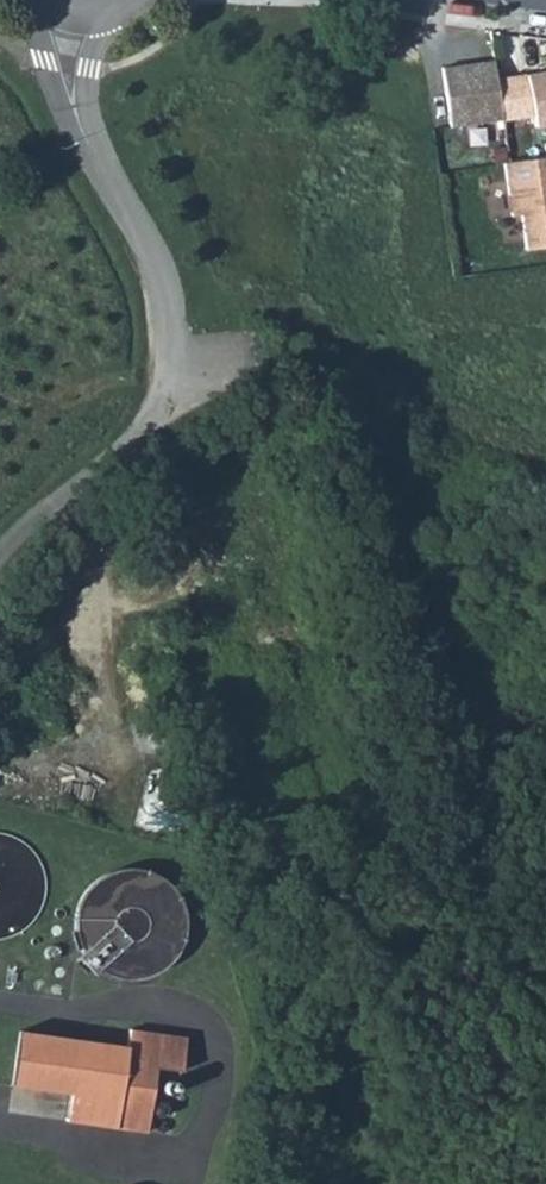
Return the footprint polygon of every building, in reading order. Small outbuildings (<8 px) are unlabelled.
[(495,79),(492,59),(441,67),(449,126),(501,118),(495,79)] [(522,74),(528,114),(531,126),(545,123),(545,70),(522,74)] [(528,114),(522,74),(495,79),(501,118),(528,114)] [(504,156),(511,207),(519,205),(524,240),(545,237),(545,150),(504,156)] [(126,1048),(19,1033),(11,1084),(68,1092),(64,1121),(144,1132),(154,1067),(179,1071),(184,1039),(128,1031),(126,1048)]
